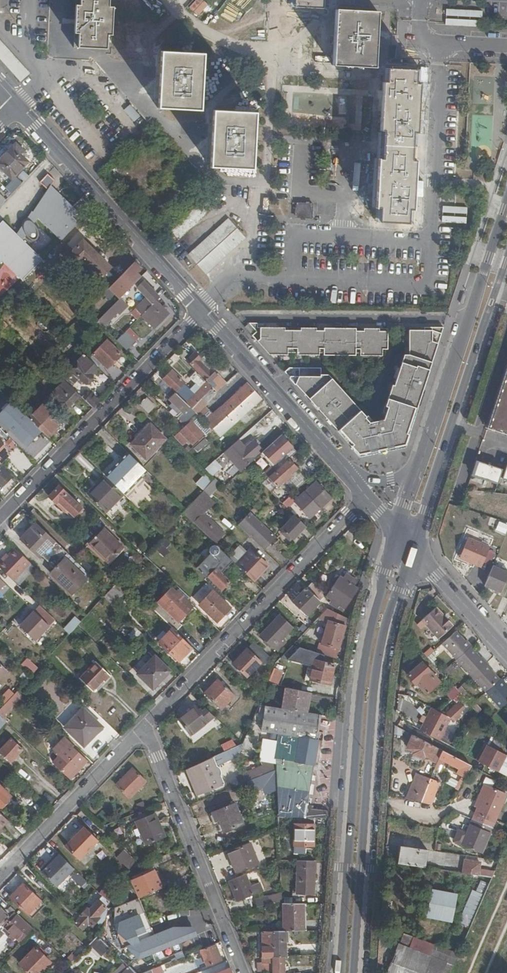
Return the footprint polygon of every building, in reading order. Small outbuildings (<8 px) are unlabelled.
[(62,4),(62,0),(50,0),(49,29),(56,29),(57,11),(55,11),(55,4),(62,4)] [(113,10),(113,7),(109,7),(109,0),(81,0),(80,5),(76,5),(75,33),(79,33),(79,38),(78,47),(107,49),(108,35),(111,35),(113,10)] [(212,0),(194,0),(188,8),(200,17),(212,0)] [(294,7),(322,9),(323,0),(295,0),(294,7)] [(444,25),(476,26),(476,17),(481,17),(482,10),(445,9),(444,25)] [(336,10),(333,65),(375,67),(377,12),(336,10)] [(17,75),(23,69),(0,43),(0,56),(17,75)] [(162,52),(159,108),(200,110),(204,54),(162,52)] [(409,223),(409,209),(413,209),(416,160),(412,160),(413,132),(418,132),(420,84),(415,84),(416,69),(388,68),(387,82),(383,82),(381,130),(385,130),(383,159),(379,158),(377,207),(381,207),(380,221),(409,223)] [(122,111),(134,122),(140,116),(128,104),(122,111)] [(214,111),(211,166),(252,168),(256,113),(214,111)] [(26,152),(15,143),(0,158),(0,168),(12,179),(29,162),(22,156),(26,152)] [(28,218),(27,218),(26,218),(25,218),(24,219),(23,220),(22,221),(22,222),(21,223),(21,225),(21,228),(16,234),(3,220),(0,223),(0,262),(1,261),(21,280),(42,260),(23,240),(25,237),(27,239),(29,240),(31,241),(33,242),(35,241),(36,241),(37,240),(38,239),(39,238),(39,237),(39,235),(39,233),(39,232),(39,229),(38,227),(37,224),(35,222),(38,218),(61,240),(78,223),(73,217),(86,203),(82,197),(72,206),(52,186),(55,181),(48,174),(40,182),(48,190),(33,211),(32,210),(28,218)] [(208,197),(160,241),(168,250),(216,206),(208,197)] [(297,202),(296,218),(312,219),(313,203),(297,202)] [(441,222),(466,223),(467,207),(442,205),(441,222)] [(229,218),(189,255),(206,274),(247,238),(229,218)] [(73,255),(80,261),(84,261),(107,283),(117,273),(83,240),(74,250),(73,255)] [(113,284),(109,287),(120,298),(122,296),(140,277),(136,273),(140,268),(134,262),(113,284)] [(131,313),(137,319),(142,315),(156,301),(160,296),(145,281),(137,288),(147,297),(131,313)] [(120,298),(97,321),(104,328),(120,311),(122,313),(130,304),(122,296),(120,298)] [(156,301),(142,315),(155,329),(169,314),(156,301)] [(285,328),(258,328),(258,323),(249,323),(245,327),(270,355),(288,355),(288,353),(297,353),(297,355),(319,355),(319,353),(324,353),(324,355),(356,356),(356,354),(360,354),(360,356),(382,356),(382,349),(388,350),(388,329),(364,329),(364,331),(348,331),(348,329),(332,328),(332,331),(324,331),(316,331),(316,328),(301,328),(301,331),(285,331),(285,328)] [(419,401),(443,328),(424,326),(424,329),(409,327),(409,352),(404,354),(404,356),(394,385),(392,384),(385,406),(387,406),(383,419),(377,421),(379,426),(374,427),(373,422),(369,422),(363,417),(364,416),(329,375),(321,375),(321,368),(290,368),(285,372),(333,425),(334,424),(338,429),(337,430),(343,436),(359,453),(364,453),(364,455),(401,447),(400,445),(405,444),(417,407),(416,407),(418,401),(419,401)] [(126,331),(117,340),(127,350),(135,341),(126,331)] [(107,341),(94,355),(108,368),(120,354),(107,341)] [(482,426),(506,434),(506,352),(482,426)] [(195,353),(186,361),(196,371),(212,388),(216,392),(225,384),(211,370),(209,371),(199,362),(201,360),(195,353)] [(99,369),(84,354),(70,369),(84,383),(86,382),(88,384),(93,379),(91,377),(99,369)] [(176,373),(185,365),(175,354),(166,362),(176,373)] [(172,371),(163,381),(171,389),(175,393),(183,385),(184,384),(172,371)] [(196,371),(189,377),(201,389),(206,394),(212,388),(196,371)] [(65,411),(80,395),(65,380),(52,395),(59,402),(57,404),(65,411)] [(196,413),(211,427),(238,404),(239,406),(244,402),(250,408),(261,398),(248,383),(213,413),(206,406),(208,404),(203,398),(197,404),(192,409),(196,413)] [(194,396),(183,385),(175,393),(192,409),(197,404),(191,399),(194,396)] [(175,393),(171,389),(167,394),(170,398),(175,393)] [(197,404),(203,398),(206,394),(201,389),(194,396),(191,399),(197,404)] [(196,413),(192,409),(175,393),(170,398),(169,399),(184,413),(179,418),(185,423),(196,413)] [(91,394),(86,400),(93,407),(99,401),(91,394)] [(146,398),(139,405),(148,414),(155,406),(146,398)] [(238,404),(211,427),(220,436),(247,412),(249,414),(252,411),(250,409),(262,398),(261,398),(250,408),(244,402),(239,406),(238,404)] [(38,410),(29,419),(38,427),(46,435),(55,426),(57,427),(62,422),(44,404),(38,410)] [(33,406),(25,415),(29,419),(38,410),(33,406)] [(38,427),(29,419),(25,415),(24,414),(9,429),(24,443),(38,427)] [(194,446),(205,436),(191,421),(174,438),(181,445),(187,439),(194,446)] [(147,459),(165,440),(150,425),(132,444),(147,459)] [(283,437),(281,435),(270,445),(271,447),(283,437)] [(271,447),(270,445),(263,452),(266,455),(269,452),(271,454),(276,459),(277,461),(273,464),(265,472),(269,477),(274,472),(289,459),(286,455),(293,449),(283,437),(271,447)] [(0,464),(9,455),(2,439),(0,438),(0,464)] [(252,461),(255,459),(238,440),(224,453),(241,472),(252,461)] [(296,452),(293,449),(286,455),(289,459),(296,452)] [(105,476),(124,494),(147,470),(128,452),(105,476)] [(266,455),(263,452),(262,453),(273,464),(277,461),(276,459),(271,454),(269,452),(266,455)] [(472,459),(467,474),(493,482),(499,469),(472,459)] [(261,483),(271,493),(284,482),(292,474),(295,477),(301,472),(290,460),(275,473),(274,472),(269,477),(261,483)] [(212,473),(219,467),(216,463),(209,469),(212,473)] [(499,478),(506,480),(506,466),(503,465),(502,470),(499,478)] [(4,485),(11,477),(0,466),(0,482),(4,485)] [(292,474),(284,482),(286,484),(295,477),(292,474)] [(124,494),(105,476),(97,485),(98,486),(89,495),(112,518),(130,500),(124,494)] [(210,484),(203,476),(196,483),(203,491),(204,490),(210,484)] [(217,489),(211,483),(210,484),(204,490),(210,496),(217,489)] [(316,483),(295,501),(311,516),(330,499),(316,483)] [(204,513),(215,501),(210,496),(204,490),(203,491),(186,509),(183,513),(194,523),(195,522),(204,513)] [(67,493),(58,502),(75,517),(77,515),(85,523),(91,517),(82,507),(67,493)] [(277,507),(269,522),(280,528),(288,513),(277,507)] [(267,545),(276,536),(256,518),(250,512),(239,523),(247,529),(249,527),(267,545)] [(204,513),(195,522),(217,542),(223,536),(206,519),(208,517),(204,513)] [(296,517),(294,515),(281,529),(293,540),(306,527),(296,517)] [(225,534),(208,517),(206,519),(223,536),(225,534)] [(506,530),(506,525),(498,521),(494,532),(505,536),(506,530)] [(69,554),(37,523),(21,539),(40,557),(43,554),(56,567),(51,574),(72,594),(87,579),(65,558),(69,554)] [(239,523),(238,524),(264,551),(277,538),(276,536),(267,545),(249,527),(247,529),(239,523)] [(104,529),(90,544),(101,554),(102,553),(110,561),(123,548),(104,529)] [(460,559),(482,568),(491,548),(469,538),(460,559)] [(166,540),(162,544),(167,549),(172,545),(166,540)] [(162,544),(161,543),(155,549),(164,558),(170,552),(167,549),(162,544)] [(234,566),(236,564),(217,546),(213,546),(212,546),(211,548),(211,550),(212,553),(199,567),(222,590),(232,580),(223,572),(228,567),(231,571),(233,571),(234,570),(235,567),(234,566)] [(15,547),(4,559),(2,558),(0,560),(0,568),(13,581),(31,562),(15,547)] [(236,564),(254,582),(269,567),(254,552),(242,564),(239,561),(236,564)] [(91,575),(69,554),(65,558),(87,579),(91,575)] [(486,586),(503,593),(506,584),(506,571),(494,566),(486,586)] [(121,578),(127,584),(138,573),(131,567),(121,578)] [(344,608),(357,589),(349,583),(352,579),(346,575),(343,579),(341,577),(327,596),(332,599),(330,602),(337,607),(339,604),(344,608)] [(113,605),(130,587),(127,584),(121,578),(108,592),(104,596),(113,605)] [(306,588),(319,601),(323,597),(322,593),(311,582),(306,588)] [(188,598),(175,585),(152,608),(168,623),(173,628),(177,632),(183,625),(179,622),(194,606),(192,604),(188,598)] [(319,601),(306,588),(293,602),(306,615),(320,601),(319,601)] [(213,591),(200,605),(217,621),(230,608),(213,591)] [(35,642),(55,621),(40,607),(35,612),(33,611),(27,617),(29,619),(20,628),(35,642)] [(437,607),(423,620),(439,637),(453,625),(437,607)] [(293,626),(282,615),(280,618),(291,628),(293,626)] [(62,626),(67,633),(80,624),(75,617),(62,626)] [(276,621),(287,632),(291,628),(280,618),(276,621)] [(302,631),(311,622),(307,618),(298,628),(302,631)] [(287,632),(276,621),(275,620),(261,635),(277,650),(282,645),(278,642),(282,637),(287,632)] [(319,653),(334,658),(337,648),(338,649),(345,627),(328,622),(319,653)] [(177,632),(173,628),(170,631),(160,642),(179,661),(193,647),(177,632)] [(466,642),(456,632),(443,644),(456,660),(471,648),(472,646),(467,641),(466,642)] [(264,664),(271,657),(254,641),(233,663),(247,676),(261,661),(264,664)] [(432,663),(444,649),(436,642),(424,656),(432,663)] [(481,659),(471,648),(456,660),(472,677),(487,663),(482,657),(481,659)] [(142,669),(154,657),(148,652),(137,664),(142,669)] [(142,669),(138,674),(153,689),(170,671),(155,656),(154,657),(142,669)] [(331,683),(335,665),(315,661),(311,678),(331,683)] [(93,691),(103,681),(105,682),(110,676),(96,662),(80,678),(93,691)] [(8,671),(0,663),(0,679),(8,671)] [(415,684),(417,683),(427,694),(439,682),(422,663),(408,675),(415,684)] [(486,693),(500,681),(491,670),(492,669),(487,663),(472,677),(486,693)] [(271,668),(267,682),(279,685),(283,671),(271,668)] [(501,679),(500,681),(486,693),(500,709),(506,702),(506,689),(505,686),(506,685),(501,679)] [(222,709),(234,695),(218,680),(205,693),(222,709)] [(457,690),(453,686),(447,692),(457,703),(464,697),(457,690)] [(282,708),(307,712),(310,692),(286,687),(282,708)] [(459,687),(457,690),(464,697),(466,700),(469,698),(459,687)] [(2,718),(23,696),(17,691),(5,705),(0,710),(0,715),(2,718)] [(320,714),(307,712),(282,708),(265,706),(262,725),(317,734),(320,714)] [(83,708),(65,727),(84,746),(102,727),(83,708)] [(192,734),(209,721),(201,710),(198,712),(195,708),(181,719),(192,734)] [(439,712),(432,708),(420,730),(440,740),(451,718),(439,712)] [(316,739),(317,734),(262,725),(261,732),(287,736),(298,737),(297,745),(294,762),(313,765),(314,765),(318,740),(316,739)] [(437,748),(413,735),(407,748),(414,751),(413,753),(424,757),(425,755),(433,758),(437,748)] [(294,744),(297,745),(298,737),(287,736),(286,745),(294,746),(294,744)] [(0,751),(11,762),(22,750),(11,739),(0,751)] [(482,754),(480,752),(476,759),(498,771),(506,755),(487,744),(484,750),(482,754)] [(71,747),(56,764),(69,776),(84,760),(71,747)] [(189,768),(193,778),(200,794),(222,785),(215,769),(232,762),(228,750),(189,768)] [(441,750),(435,768),(440,770),(444,761),(461,770),(464,762),(441,750)] [(295,817),(305,818),(313,765),(294,762),(275,759),(276,772),(277,782),(277,790),(278,817),(295,817)] [(117,785),(130,797),(145,781),(133,769),(117,785)] [(277,782),(276,772),(246,783),(250,793),(269,785),(277,782)] [(407,799),(421,802),(428,785),(430,779),(416,774),(407,799)] [(200,794),(193,778),(188,780),(194,796),(200,794)] [(8,801),(7,799),(11,795),(0,784),(0,809),(8,801)] [(434,788),(428,785),(421,802),(428,804),(434,788)] [(506,795),(485,786),(475,806),(478,807),(473,819),(466,835),(459,832),(455,841),(482,852),(492,827),(506,795)] [(140,812),(147,810),(143,802),(136,804),(140,812)] [(216,820),(219,819),(224,831),(243,824),(235,804),(228,807),(221,810),(213,813),(216,820)] [(2,827),(8,820),(0,812),(0,829),(2,827)] [(146,845),(162,838),(156,823),(159,823),(155,814),(136,822),(146,845)] [(305,818),(295,817),(294,853),(306,853),(306,846),(313,846),(314,818),(305,818)] [(97,840),(82,826),(63,846),(78,860),(97,840)] [(250,844),(229,852),(236,872),(258,864),(250,844)] [(424,867),(427,850),(402,846),(399,864),(423,867),(424,867)] [(129,870),(141,865),(124,850),(116,858),(129,870)] [(82,873),(91,863),(97,857),(93,853),(90,851),(84,857),(80,862),(75,867),(82,873)] [(57,888),(74,870),(73,869),(58,854),(52,859),(54,861),(50,865),(42,873),(57,888)] [(97,857),(91,863),(94,867),(101,860),(97,857)] [(463,873),(492,877),(494,872),(479,869),(480,862),(465,860),(463,873)] [(313,861),(298,861),(297,894),(314,894),(315,869),(313,869),(313,861)] [(88,873),(94,867),(91,863),(82,873),(75,867),(73,869),(74,870),(81,876),(86,871),(88,873)] [(155,870),(132,880),(139,897),(161,887),(155,870)] [(229,881),(237,900),(256,892),(252,885),(250,886),(246,875),(229,881)] [(459,924),(470,929),(489,884),(481,881),(476,892),(473,891),(459,924)] [(109,903),(114,884),(109,882),(108,886),(104,890),(99,885),(95,890),(103,897),(109,903)] [(23,884),(10,897),(28,914),(41,900),(23,884)] [(452,920),(456,895),(432,891),(428,916),(452,920)] [(115,907),(128,901),(125,894),(111,900),(114,907),(115,907)] [(258,907),(270,904),(268,896),(256,899),(258,907)] [(99,926),(105,920),(108,910),(109,903),(103,897),(90,910),(88,908),(80,916),(81,917),(75,923),(82,930),(88,924),(92,927),(97,923),(99,926)] [(149,921),(141,900),(137,902),(136,898),(128,901),(115,907),(114,925),(131,969),(135,972),(144,972),(151,970),(149,964),(181,950),(173,931),(155,937),(149,921)] [(15,911),(7,903),(1,909),(0,908),(0,927),(15,911)] [(284,931),(289,931),(304,930),(304,904),(282,903),(282,931),(274,931),(274,958),(285,957),(284,931)] [(34,929),(18,914),(5,928),(10,933),(16,939),(20,943),(34,929)] [(91,931),(87,936),(92,941),(97,936),(102,931),(99,928),(94,933),(91,931)] [(258,971),(274,971),(274,958),(274,931),(267,931),(262,931),(263,963),(258,963),(258,971)] [(14,942),(16,939),(10,933),(7,936),(14,942)] [(403,933),(388,972),(451,972),(460,953),(403,933)] [(89,945),(101,957),(110,948),(97,936),(92,941),(89,945)] [(67,959),(71,963),(83,951),(87,947),(83,942),(67,959)] [(222,960),(215,944),(201,950),(207,966),(222,960)] [(20,964),(30,972),(40,972),(50,962),(35,948),(20,964)] [(285,957),(274,958),(274,971),(274,972),(286,972),(285,957)] [(131,969),(124,962),(116,969),(120,972),(135,972),(131,969)]
